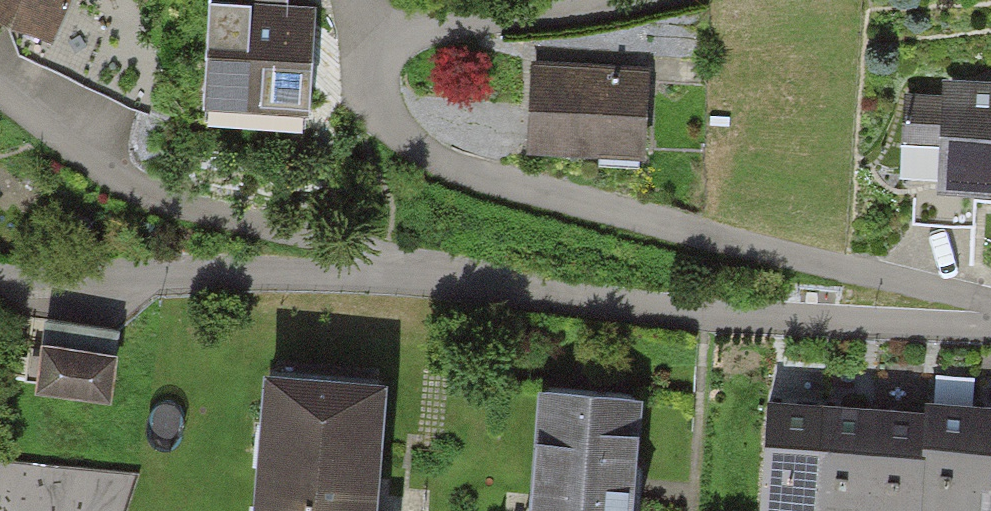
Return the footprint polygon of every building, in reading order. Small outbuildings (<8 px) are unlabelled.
[(45,38),(65,0),(0,0),(0,14),(45,38)] [(315,9),(221,0),(210,106),(305,115),(315,9)] [(532,149),(640,158),(646,78),(539,70),(532,149)] [(990,186),(990,93),(904,89),(902,142),(933,144),(931,183),(990,186)] [(35,333),(29,383),(100,392),(106,341),(35,333)] [(373,376),(268,366),(255,510),(360,510),(373,376)] [(527,385),(517,510),(622,510),(632,394),(527,385)] [(745,502),(874,510),(908,510),(909,503),(915,408),(753,397),(745,502)] [(909,503),(990,509),(990,403),(916,398),(915,408),(909,503)] [(113,457),(0,450),(0,510),(109,510),(113,457)]
